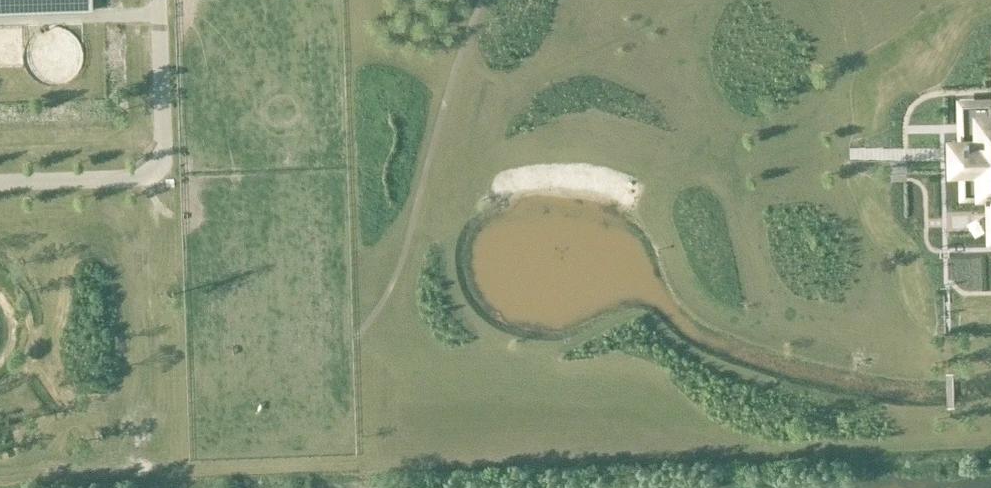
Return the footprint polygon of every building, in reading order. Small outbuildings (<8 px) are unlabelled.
[(93,10),(92,0),(0,0),(0,13),(93,10)] [(990,108),(990,125),(977,126),(978,146),(969,147),(969,145),(965,145),(965,147),(951,147),(952,177),(962,176),(963,202),(990,201),(990,213),(990,108)]
